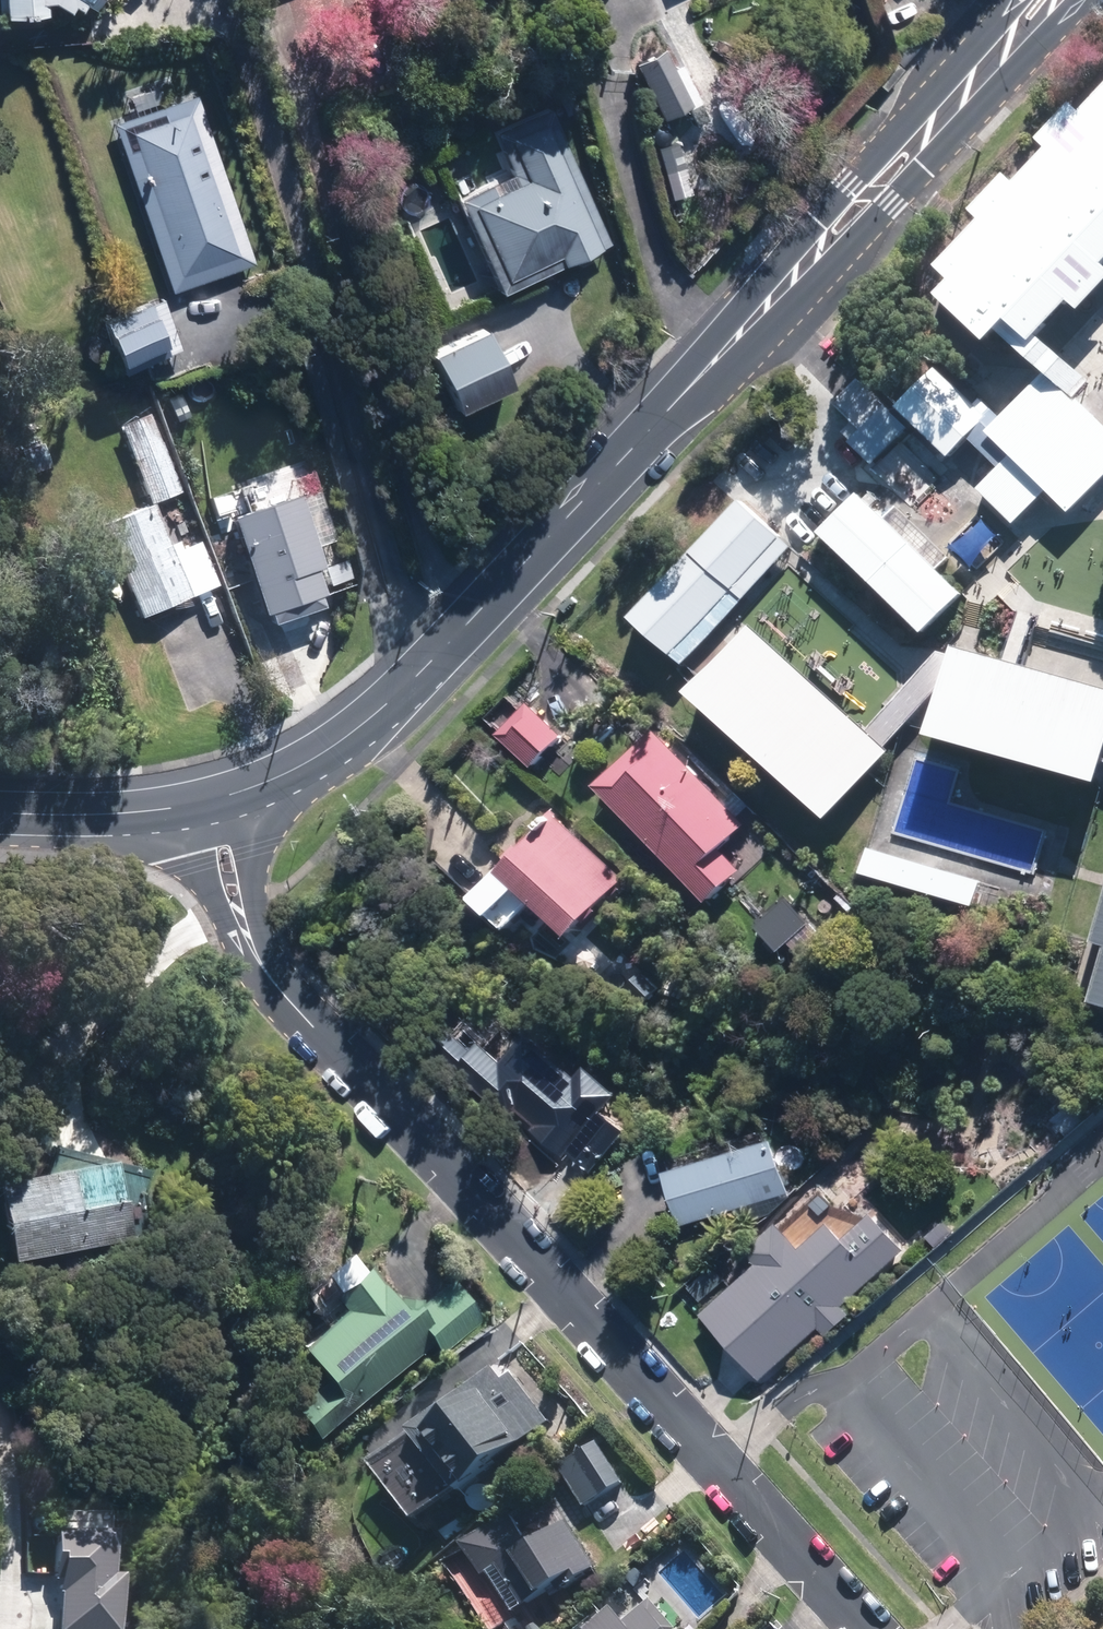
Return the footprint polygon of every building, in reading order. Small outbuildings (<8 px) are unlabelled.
[(45,2),(66,13),(68,10),(88,21),(100,0),(1,0),(1,17),(45,18),(45,2)] [(660,52),(632,67),(664,125),(691,110),(660,52)] [(941,270),(954,282),(941,296),(994,345),(1013,324),(1037,345),(1102,273),(1102,93),(941,270)] [(259,263),(198,97),(112,128),(172,294),(259,263)] [(609,249),(548,108),(494,131),(513,176),(450,203),(492,299),(609,249)] [(160,296),(97,320),(114,367),(153,353),(157,365),(182,356),(160,296)] [(481,327),(425,352),(453,414),(509,388),(481,327)] [(939,370),(898,408),(949,462),(990,423),(939,370)] [(896,413),(860,376),(833,401),(856,425),(847,433),(860,447),(896,413)] [(990,452),(1063,528),(1102,491),(1102,441),(1055,391),(990,452)] [(125,445),(151,503),(155,513),(189,498),(159,430),(125,445)] [(908,439),(880,466),(914,500),(941,473),(908,439)] [(1014,479),(980,511),(1018,551),(1052,519),(1014,479)] [(256,508),(230,516),(243,559),(222,566),(233,600),(255,593),(265,625),(325,607),(315,575),(342,567),(328,522),(310,527),(296,482),(252,496),(256,508)] [(800,542),(747,494),(630,619),(683,668),(800,542)] [(856,498),(806,546),(918,661),(968,612),(856,498)] [(155,513),(151,503),(97,527),(140,622),(218,587),(196,537),(171,548),(155,513)] [(977,520),(952,543),(977,570),(1002,547),(977,520)] [(894,752),(753,627),(692,695),(833,820),(894,752)] [(949,656),(926,738),(1096,785),(1102,761),(1102,699),(949,656)] [(531,700),(497,735),(536,773),(570,739),(531,700)] [(654,729),(594,788),(705,901),(741,865),(727,851),(750,828),(654,729)] [(553,815),(475,901),(508,931),(534,904),(570,937),(623,880),(553,815)] [(1102,1022),(1102,918),(1077,1015),(1102,1022)] [(777,1142),(665,1173),(680,1228),(792,1197),(777,1142)] [(7,1260),(120,1236),(105,1163),(0,1185),(0,1227),(7,1260)] [(904,1251),(847,1188),(797,1233),(785,1220),(748,1253),(759,1266),(705,1314),(761,1378),(818,1327),(825,1335),(852,1311),(845,1303),(904,1251)] [(288,1400),(315,1436),(434,1348),(444,1360),(491,1324),(455,1275),(402,1313),(356,1251),(300,1292),(323,1324),(296,1344),(320,1376),(288,1400)] [(549,1421),(498,1360),(370,1465),(421,1527),(549,1421)] [(593,1441),(558,1469),(595,1513),(629,1484),(593,1441)] [(595,1564),(564,1520),(536,1540),(517,1514),(448,1563),(494,1628),(503,1628),(595,1564)] [(53,1534),(52,1581),(59,1582),(58,1628),(112,1628),(113,1579),(105,1578),(106,1535),(53,1534)] [(654,1604),(630,1625),(614,1608),(590,1628),(677,1628),(654,1604)]
